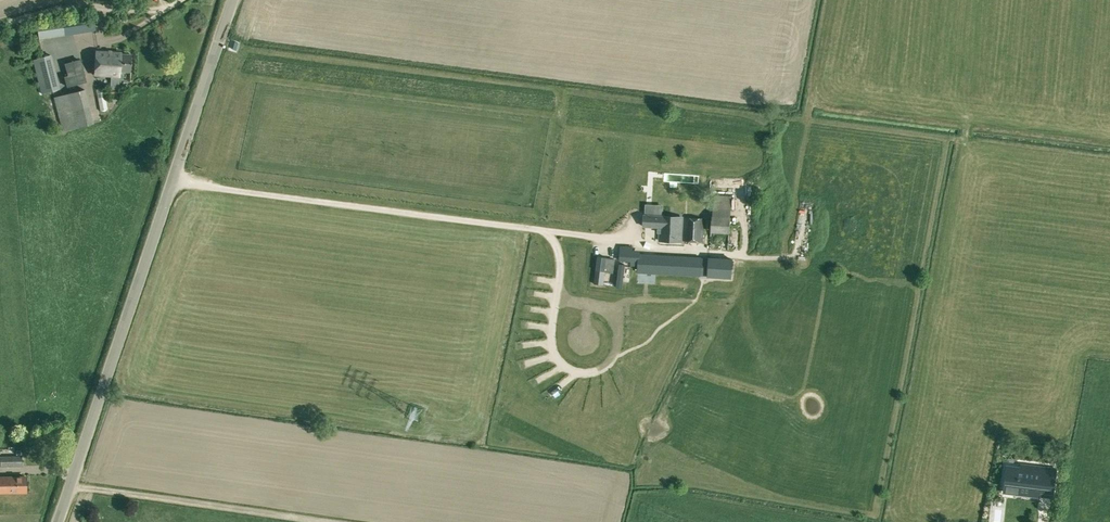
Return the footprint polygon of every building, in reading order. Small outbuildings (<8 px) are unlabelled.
[(93,13),(37,22),(39,40),(96,31),(93,13)] [(95,51),(94,75),(119,76),(120,71),(130,72),(131,54),(120,54),(120,52),(95,51)] [(49,56),(33,60),(39,85),(45,84),(48,93),(59,90),(52,64),(51,65),(49,56)] [(80,61),(65,65),(68,77),(65,78),(67,88),(86,82),(80,61)] [(84,89),(53,97),(62,131),(93,123),(84,89)] [(681,173),(690,173),(691,166),(681,165),(681,173)] [(711,230),(728,231),(729,193),(711,192),(711,230)] [(751,203),(747,210),(753,213),(756,205),(751,203)] [(644,215),(643,226),(660,227),(660,229),(658,229),(658,230),(661,230),(660,232),(658,232),(658,233),(660,233),(659,240),(667,241),(667,239),(673,239),(673,241),(681,242),(683,218),(664,217),(664,216),(644,215)] [(686,218),(684,241),(702,243),(704,219),(686,218)] [(727,248),(728,237),(723,237),(723,232),(710,231),(709,247),(727,248)] [(639,254),(632,253),(633,247),(620,247),(620,260),(631,261),(631,265),(638,265),(639,254)] [(639,254),(638,265),(638,272),(698,275),(699,272),(708,272),(708,276),(731,277),(732,259),(709,258),(709,261),(699,260),(699,257),(639,254)] [(597,256),(594,284),(603,285),(606,261),(607,258),(597,256)] [(620,264),(616,287),(622,288),(625,265),(620,264)] [(22,456),(0,456),(1,467),(22,466),(22,456)] [(1054,491),(1057,469),(1021,465),(1020,473),(1007,471),(1005,484),(1020,486),(1019,494),(1039,497),(1041,476),(1055,478),(1053,491),(1054,491)] [(0,479),(0,491),(24,490),(24,478),(0,479)]
